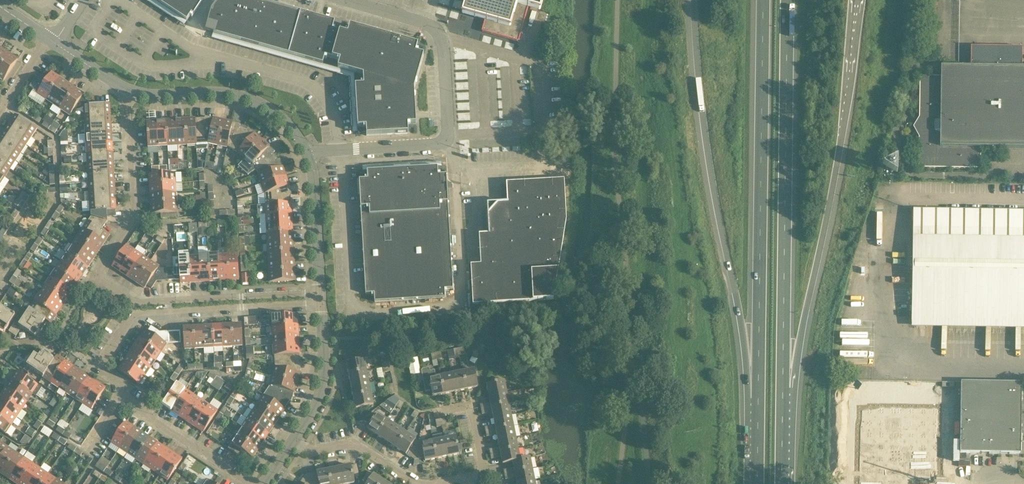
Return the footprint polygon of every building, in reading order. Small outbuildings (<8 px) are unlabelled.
[(204,0),(154,0),(186,21),(190,16),(192,18),(193,16),(204,0)] [(211,10),(205,31),(322,64),(324,59),(326,59),(327,57),(337,60),(337,62),(339,63),(337,69),(354,73),(355,86),(357,128),(363,128),(363,130),(366,130),(366,136),(408,134),(407,128),(410,127),(410,125),(416,125),(414,90),(423,56),(417,54),(418,52),(416,51),(417,46),(349,26),(348,32),(345,31),(345,34),(334,31),(335,28),(333,28),(334,22),(257,0),(217,0),(211,10)] [(464,8),(462,14),(485,20),(482,32),(518,42),(528,8),(531,8),(539,11),(543,0),(466,0),(464,8)] [(1023,148),(1023,68),(1022,68),(1022,48),(1017,48),(970,47),(970,67),(940,67),(940,77),(919,76),(918,168),(980,169),(981,148),(1023,148)] [(9,54),(1,49),(0,50),(0,68),(9,54)] [(17,60),(9,54),(0,68),(0,78),(4,81),(17,60)] [(455,62),(456,78),(467,77),(466,61),(455,62)] [(36,77),(29,88),(33,91),(45,99),(60,78),(51,72),(45,82),(44,83),(36,77)] [(68,83),(60,78),(45,99),(53,104),(68,83)] [(61,110),(76,88),(68,83),(53,104),(61,110)] [(84,94),(76,88),(61,110),(70,115),(84,94)] [(85,115),(110,114),(110,104),(84,106),(85,115)] [(32,119),(35,115),(28,111),(25,115),(32,119)] [(85,125),(111,123),(110,114),(85,115),(85,125)] [(36,129),(15,115),(9,123),(31,137),(36,129)] [(41,119),(35,115),(32,119),(38,123),(41,119)] [(201,129),(195,130),(196,144),(196,149),(207,148),(208,143),(213,118),(205,117),(204,119),(201,120),(201,118),(200,118),(201,129)] [(201,129),(200,118),(185,119),(186,145),(196,144),(195,130),(201,129)] [(223,120),(213,118),(208,143),(217,145),(223,120)] [(167,146),(177,145),(175,119),(166,120),(167,146)] [(177,145),(186,145),(185,119),(175,119),(177,145)] [(158,146),(167,146),(166,120),(156,121),(158,146)] [(232,122),(223,120),(217,145),(227,147),(232,122)] [(48,130),(51,126),(44,121),(42,125),(48,130)] [(148,147),(158,146),(156,121),(146,121),(148,147)] [(227,147),(237,152),(254,133),(248,128),(246,130),(240,127),(240,124),(232,122),(227,147)] [(9,123),(4,131),(25,145),(31,137),(9,123)] [(86,135),(111,133),(111,123),(85,125),(86,135)] [(57,130),(51,126),(48,130),(55,134),(57,130)] [(4,131),(0,137),(0,140),(20,153),(25,145),(4,131)] [(86,144),(112,143),(111,133),(86,135),(86,144)] [(261,140),(254,133),(237,152),(245,159),(261,140)] [(15,161),(20,153),(0,140),(0,152),(15,161)] [(255,170),(252,166),(269,147),(261,140),(245,159),(238,167),(248,175),(255,170)] [(87,154),(113,152),(112,143),(86,144),(87,154)] [(275,152),(269,147),(252,166),(255,170),(275,157),(273,154),(275,152)] [(0,152),(0,163),(9,169),(15,161),(0,152)] [(88,164),(113,162),(113,152),(87,154),(88,164)] [(255,170),(258,175),(282,167),(280,159),(277,160),(275,157),(255,170)] [(88,173),(114,172),(113,162),(88,164),(88,173)] [(4,177),(9,169),(0,163),(0,175),(4,177)] [(286,176),(282,167),(258,175),(261,184),(286,176)] [(452,289),(452,285),(446,175),(440,176),(439,173),(437,174),(437,167),(366,171),(367,178),(364,178),(364,180),(358,180),(365,294),(371,294),(371,296),(373,296),(374,302),(444,298),(444,292),(446,292),(446,289),(452,289)] [(89,183),(114,181),(114,172),(88,173),(89,183)] [(174,173),(149,175),(149,185),(175,183),(174,173)] [(262,184),(256,186),(259,195),(264,193),(265,194),(289,186),(286,176),(261,184),(262,184)] [(89,192),(115,191),(114,181),(89,183),(89,192)] [(488,234),(483,235),(478,235),(480,265),(470,265),(472,305),(552,301),(565,221),(563,181),(506,183),(506,203),(497,204),(487,214),(488,234)] [(175,193),(175,183),(149,185),(150,195),(175,193)] [(291,193),(289,186),(265,194),(265,205),(279,204),(279,198),(288,197),(288,194),(291,193)] [(90,202),(115,200),(115,191),(89,192),(90,202)] [(150,204),(176,203),(175,193),(150,195),(150,204)] [(25,194),(21,200),(25,203),(30,197),(25,194)] [(265,205),(257,206),(257,215),(266,215),(291,213),(291,203),(290,203),(290,197),(288,197),(279,198),(279,204),(265,205)] [(21,210),(25,203),(21,200),(17,207),(21,210)] [(91,217),(107,221),(107,211),(116,211),(115,200),(90,202),(91,217)] [(177,218),(176,203),(150,204),(151,214),(161,214),(161,219),(177,218)] [(55,212),(59,215),(64,208),(60,205),(55,212)] [(15,219),(19,213),(15,210),(11,216),(15,219)] [(913,210),(911,322),(1023,324),(1023,211),(913,210)] [(55,212),(51,218),(55,221),(59,215),(55,212)] [(266,224),(292,223),(291,213),(266,215),(266,224)] [(10,226),(15,219),(11,216),(6,223),(10,226)] [(82,230),(103,243),(109,235),(101,230),(107,221),(91,217),(82,230)] [(45,228),(49,231),(53,224),(49,221),(45,228)] [(198,232),(197,223),(189,224),(190,233),(198,232)] [(293,233),(292,223),(266,224),(267,234),(293,233)] [(0,232),(0,234),(3,236),(9,227),(5,225),(0,232)] [(148,229),(142,225),(139,229),(146,234),(148,229)] [(45,228),(41,234),(45,237),(49,231),(45,228)] [(148,229),(146,234),(152,238),(155,234),(148,229)] [(98,251),(103,243),(82,230),(77,238),(98,251)] [(268,244),(293,242),(293,233),(267,234),(268,244)] [(165,240),(158,236),(155,240),(162,244),(165,240)] [(34,244),(38,247),(43,240),(39,237),(34,244)] [(72,246),(93,259),(98,251),(77,238),(72,246)] [(294,252),(293,242),(268,244),(268,253),(294,252)] [(34,244),(30,250),(34,253),(38,247),(34,244)] [(134,251),(126,245),(112,267),(120,272),(134,251)] [(67,254),(88,267),(93,259),(72,246),(67,254)] [(134,251),(120,272),(128,278),(142,256),(146,251),(138,246),(134,251)] [(207,247),(198,248),(198,257),(200,282),(209,282),(208,256),(207,247)] [(59,249),(54,257),(61,261),(61,262),(82,275),(88,267),(67,254),(66,254),(59,249)] [(179,258),(173,258),(173,268),(174,280),(180,280),(180,283),(190,283),(189,257),(188,257),(188,251),(178,251),(179,258)] [(269,263),(294,261),(294,252),(268,253),(269,263)] [(24,260),(28,263),(32,256),(28,253),(24,260)] [(229,281),(239,280),(237,254),(227,255),(229,281)] [(219,281),(229,281),(227,255),(218,256),(219,281)] [(136,283),(150,262),(142,256),(128,278),(136,283)] [(209,282),(219,281),(218,256),(208,256),(209,282)] [(190,283),(200,282),(198,257),(189,257),(190,283)] [(19,266),(24,269),(28,263),(24,260),(19,266)] [(295,271),(294,261),(269,263),(269,272),(295,271)] [(56,270),(77,283),(82,275),(61,262),(56,270)] [(161,269),(150,262),(136,283),(145,288),(147,285),(152,289),(156,281),(162,281),(161,269)] [(21,272),(17,269),(13,276),(17,279),(21,272)] [(51,278),(72,291),(77,283),(56,270),(51,278)] [(269,272),(270,282),(295,281),(295,271),(269,272)] [(247,284),(248,284),(249,284),(249,274),(241,274),(242,284),(247,284)] [(17,279),(13,276),(9,282),(13,285),(17,279)] [(45,286),(66,300),(72,291),(51,278),(45,286)] [(40,294),(61,308),(66,300),(45,286),(40,294)] [(18,291),(12,287),(7,294),(13,298),(18,291)] [(34,302),(56,316),(61,308),(40,294),(34,302)] [(13,300),(7,296),(2,302),(9,307),(13,300)] [(51,324),(56,316),(34,302),(29,310),(51,324)] [(0,321),(0,330),(4,333),(19,311),(14,308),(11,314),(6,311),(0,321)] [(17,319),(8,332),(16,337),(21,328),(34,337),(41,327),(43,328),(46,324),(50,327),(51,324),(29,310),(21,322),(17,319)] [(297,325),(297,315),(272,316),(272,326),(297,325)] [(241,325),(231,326),(232,346),(242,345),(241,325)] [(273,336),(298,334),(297,325),(272,326),(273,336)] [(222,326),(212,327),(213,347),(223,346),(222,326)] [(223,346),(232,346),(231,326),(222,326),(223,346)] [(139,338),(160,352),(166,344),(169,344),(168,332),(159,332),(151,327),(148,332),(145,330),(139,338)] [(202,327),(193,328),(194,348),(204,348),(202,327)] [(212,327),(202,327),(204,348),(204,354),(214,354),(213,347),(212,327)] [(184,349),(194,348),(193,328),(183,328),(184,349)] [(273,345),(299,344),(298,334),(273,336),(273,345)] [(134,346),(155,360),(160,352),(139,338),(134,346)] [(273,345),(274,356),(288,355),(288,361),(299,360),(299,344),(273,345)] [(129,354),(150,368),(155,360),(134,346),(129,354)] [(57,356),(57,355),(55,354),(53,357),(49,355),(47,357),(37,350),(27,365),(23,362),(19,368),(28,373),(31,368),(43,376),(57,356)] [(123,362),(144,376),(150,368),(129,354),(123,362)] [(274,367),(299,373),(302,364),(299,363),(299,360),(288,361),(288,355),(274,356),(274,367)] [(57,356),(43,376),(51,382),(65,361),(57,356)] [(349,375),(366,371),(364,360),(347,363),(349,375)] [(65,361),(51,382),(59,387),(73,366),(65,361)] [(123,362),(118,371),(139,385),(144,376),(123,362)] [(81,372),(73,366),(59,387),(67,393),(81,372)] [(183,369),(178,367),(174,373),(178,376),(183,369)] [(296,383),(299,373),(274,367),(272,376),(296,383)] [(422,370),(421,371),(422,373),(425,392),(431,391),(432,397),(444,394),(440,377),(436,378),(435,371),(430,372),(430,370),(428,368),(422,370)] [(474,370),(463,372),(466,390),(478,387),(474,370)] [(16,371),(11,379),(32,394),(36,396),(41,388),(38,385),(16,371)] [(366,371),(349,375),(351,386),(369,382),(366,371)] [(81,372),(67,393),(75,398),(89,377),(81,372)] [(208,372),(198,372),(199,379),(202,381),(208,372)] [(214,381),(217,377),(210,372),(207,376),(214,381)] [(463,372),(451,374),(455,392),(466,390),(463,372)] [(174,382),(178,376),(174,373),(170,379),(174,382)] [(451,374),(440,377),(444,394),(455,392),(451,374)] [(272,376),(270,386),(294,392),(296,383),(272,376)] [(89,377),(75,398),(83,403),(97,383),(89,377)] [(223,381),(217,377),(214,381),(220,385),(223,381)] [(487,385),(489,397),(507,393),(504,382),(499,383),(498,378),(491,379),(491,384),(487,385)] [(11,379),(5,387),(27,402),(32,394),(11,379)] [(165,402),(162,405),(171,411),(185,390),(184,389),(187,385),(180,380),(177,385),(176,384),(165,402)] [(168,392),(172,385),(168,382),(164,389),(168,392)] [(369,382),(351,386),(353,397),(371,394),(369,382)] [(91,409),(105,388),(97,383),(83,403),(91,409)] [(224,387),(230,391),(230,392),(233,387),(227,383),(224,387)] [(959,453),(1020,454),(1021,383),(960,383),(959,453)] [(270,386),(263,395),(275,403),(278,398),(287,404),(289,401),(291,402),(294,392),(270,386)] [(27,402),(5,387),(0,395),(21,410),(27,402)] [(163,398),(168,392),(164,389),(159,395),(163,398)] [(193,395),(185,390),(171,411),(179,416),(193,395)] [(230,397),(234,399),(239,393),(235,390),(230,397)] [(509,404),(507,393),(489,397),(491,408),(509,404)] [(373,406),(371,394),(353,397),(356,409),(373,406)] [(16,418),(21,410),(0,395),(0,407),(16,418)] [(187,422),(201,400),(193,395),(179,416),(187,422)] [(258,403),(279,418),(285,409),(284,409),(288,404),(287,404),(278,398),(275,403),(263,395),(258,403)] [(230,397),(226,403),(230,406),(234,399),(230,397)] [(394,397),(380,406),(391,413),(396,407),(400,401),(394,397)] [(209,406),(195,427),(203,432),(217,411),(221,405),(213,399),(209,406)] [(209,406),(201,400),(187,422),(195,427),(209,406)] [(404,403),(400,401),(396,407),(400,409),(404,403)] [(253,411),(274,426),(279,418),(258,403),(253,411)] [(494,419),(511,415),(509,404),(491,408),(494,419)] [(941,405),(933,405),(869,404),(868,406),(858,406),(858,422),(856,423),(855,483),(952,483),(952,479),(939,478),(940,412),(941,412),(941,405)] [(220,413),(224,415),(228,409),(224,406),(220,413)] [(16,418),(0,407),(0,419),(11,426),(16,418)] [(104,410),(99,407),(96,413),(100,416),(104,410)] [(419,413),(415,410),(411,416),(415,419),(419,413)] [(247,419),(269,434),(274,426),(253,411),(247,419)] [(220,413),(215,419),(219,422),(224,415),(220,413)] [(38,421),(42,423),(46,417),(42,414),(38,421)] [(367,429),(376,435),(387,420),(377,414),(367,429)] [(513,427),(511,415),(494,419),(496,430),(513,427)] [(49,420),(55,424),(58,420),(52,416),(49,420)] [(11,426),(0,419),(0,431),(5,434),(11,426)] [(242,427),(263,442),(269,434),(247,419),(242,427)] [(52,429),(54,426),(55,424),(49,420),(46,424),(52,429)] [(396,427),(387,420),(376,435),(386,442),(396,427)] [(33,427),(37,430),(38,430),(42,423),(38,421),(33,427)] [(111,443),(108,447),(116,453),(120,448),(133,427),(125,422),(111,443)] [(40,432),(47,437),(51,432),(44,426),(40,432)] [(62,435),(64,430),(58,427),(56,431),(62,435)] [(141,432),(133,427),(120,448),(128,454),(141,432)] [(237,435),(258,450),(263,442),(242,427),(237,435)] [(396,448),(406,433),(396,427),(386,442),(396,448)] [(498,441),(516,438),(513,427),(496,430),(498,441)] [(31,428),(27,433),(32,437),(36,431),(31,428)] [(71,435),(64,430),(62,435),(68,439),(71,435)] [(128,454),(124,458),(132,464),(136,459),(149,438),(141,432),(128,454)] [(58,442),(60,438),(54,433),(51,438),(58,442)] [(416,440),(406,433),(396,448),(406,455),(414,460),(417,447),(413,444),(416,440)] [(31,439),(25,435),(20,442),(21,443),(28,443),(31,439)] [(237,435),(228,448),(241,457),(244,453),(252,458),(258,450),(237,435)] [(455,437),(444,439),(447,457),(459,454),(458,450),(457,445),(455,437)] [(67,442),(60,438),(58,442),(64,446),(67,442)] [(157,443),(149,438),(136,459),(144,464),(157,443)] [(516,438),(498,441),(500,452),(518,449),(516,438)] [(444,439),(432,441),(436,459),(447,457),(444,439)] [(417,447),(414,460),(424,458),(425,461),(436,459),(432,441),(421,444),(422,446),(417,447)] [(152,470),(165,448),(157,443),(144,464),(152,470)] [(76,448),(70,444),(67,448),(74,452),(76,448)] [(0,459),(0,473),(1,474),(16,453),(8,448),(0,459)] [(76,448),(74,452),(80,457),(83,453),(76,448)] [(174,454),(165,448),(152,470),(160,475),(174,454)] [(520,460),(518,449),(500,452),(503,464),(512,462),(520,461),(520,460)] [(16,453),(1,474),(9,480),(24,458),(16,453)] [(168,480),(182,459),(174,454),(160,475),(168,480)] [(16,483),(18,483),(32,464),(24,458),(9,480),(16,483)] [(512,462),(514,473),(532,469),(530,458),(520,460),(520,461),(512,462)] [(187,466),(183,463),(178,470),(183,472),(187,466)] [(18,483),(30,483),(40,469),(32,464),(18,483)] [(104,473),(106,469),(100,464),(97,468),(104,473)] [(342,483),(352,483),(354,483),(353,478),(359,477),(357,465),(339,468),(342,483)] [(328,470),(331,483),(342,483),(339,468),(328,470)] [(30,483),(41,483),(48,474),(40,469),(30,483)] [(112,473),(106,469),(104,473),(110,477),(112,473)] [(534,480),(532,469),(514,473),(517,483),(534,480)] [(328,470),(317,473),(306,475),(312,483),(331,483),(328,470)] [(102,475),(95,471),(92,475),(99,479),(102,475)] [(383,481),(368,471),(361,482),(364,483),(381,483),(383,481)] [(171,480),(175,483),(180,476),(176,473),(171,480)] [(41,483),(53,483),(56,480),(48,474),(41,483)] [(195,483),(202,483),(205,479),(198,474),(193,483),(195,483)] [(102,475),(99,479),(105,483),(108,479),(102,475)] [(120,483),(122,479),(116,475),(113,479),(120,483)] [(306,475),(300,483),(312,483),(306,475)]
